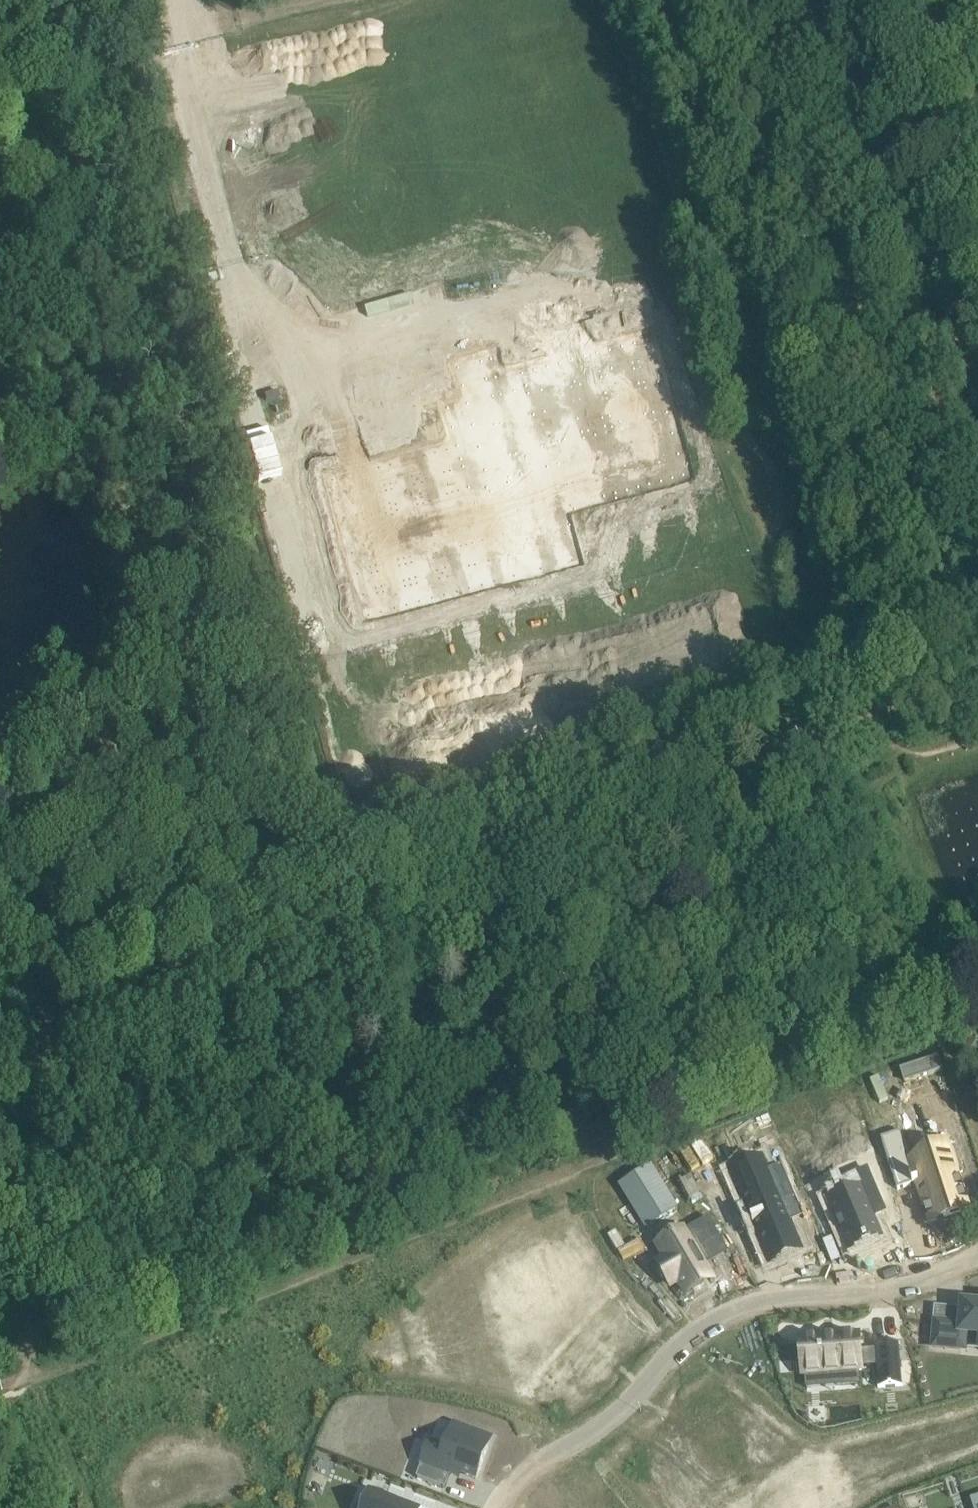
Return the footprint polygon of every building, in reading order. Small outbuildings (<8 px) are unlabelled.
[(344,472),(331,475),(368,614),(381,610),(469,587),(575,558),(561,506),(584,500),(672,476),(685,473),(648,334),(635,337),(547,361),(520,368),(524,383),(500,389),(491,355),(456,364),(465,399),(445,404),(456,442),(432,448),(344,472)] [(976,1045),(960,1046),(960,1058),(976,1058),(976,1045)] [(901,1087),(935,1078),(930,1058),(895,1067),(901,1087)] [(902,1134),(883,1140),(905,1209),(921,1204),(929,1226),(972,1212),(948,1139),(910,1158),(902,1134)] [(760,1147),(723,1162),(765,1259),(801,1243),(789,1214),(800,1209),(777,1156),(766,1161),(760,1147)] [(651,1166),(621,1183),(645,1226),(675,1209),(651,1166)] [(848,1192),(828,1201),(850,1252),(883,1238),(874,1217),(876,1216),(874,1211),(885,1207),(867,1168),(842,1179),(848,1192)] [(684,1226),(652,1245),(660,1259),(653,1263),(669,1291),(676,1286),(685,1302),(716,1284),(704,1263),(727,1249),(708,1217),(687,1230),(684,1226)] [(934,1347),(960,1349),(962,1334),(977,1336),(977,1307),(963,1306),(961,1325),(936,1323),(934,1347)] [(859,1334),(799,1338),(802,1374),(805,1374),(840,1371),(841,1385),(859,1383),(858,1370),(878,1369),(879,1386),(878,1386),(878,1388),(903,1386),(903,1385),(902,1385),(898,1344),(900,1344),(900,1343),(868,1345),(868,1349),(869,1349),(869,1350),(861,1351),(859,1334)] [(430,1442),(417,1477),(445,1488),(451,1474),(452,1475),(453,1470),(476,1479),(488,1447),(487,1446),(490,1437),(454,1424),(445,1448),(430,1442)] [(389,1497),(390,1496),(369,1489),(368,1491),(372,1492),(365,1507),(419,1507),(389,1497)]
